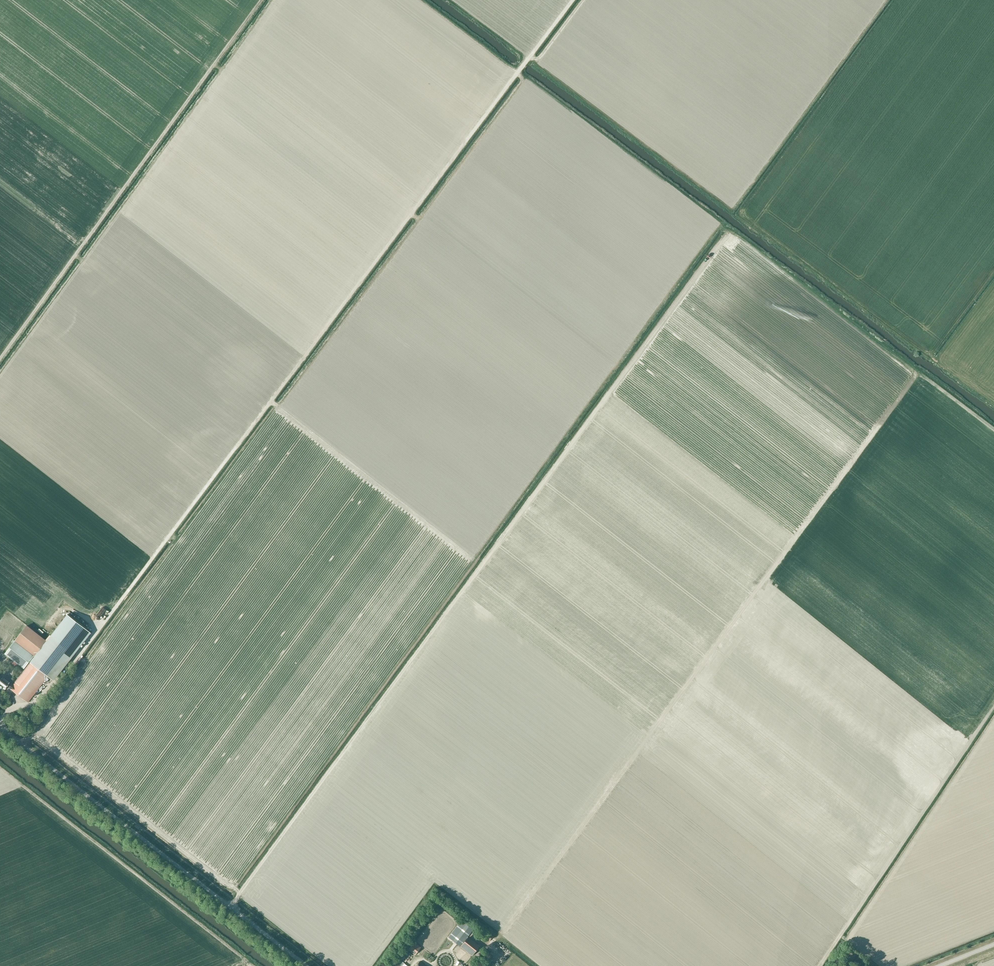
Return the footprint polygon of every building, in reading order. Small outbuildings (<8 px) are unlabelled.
[(100,618),(105,610),(100,607),(95,614),(100,618)] [(91,633),(67,614),(51,635),(70,650),(75,654),(91,633)] [(7,689),(8,687),(10,688),(10,689),(29,703),(70,650),(51,635),(46,641),(27,626),(5,654),(24,669),(20,674),(12,685),(11,684),(11,683),(2,676),(0,679),(0,684),(7,689)] [(473,930),(463,921),(449,938),(460,947),(473,930)] [(461,946),(472,956),(480,946),(468,936),(461,946)] [(489,944),(494,939),(490,936),(486,941),(489,944)] [(408,949),(415,955),(421,947),(414,942),(408,949)]
